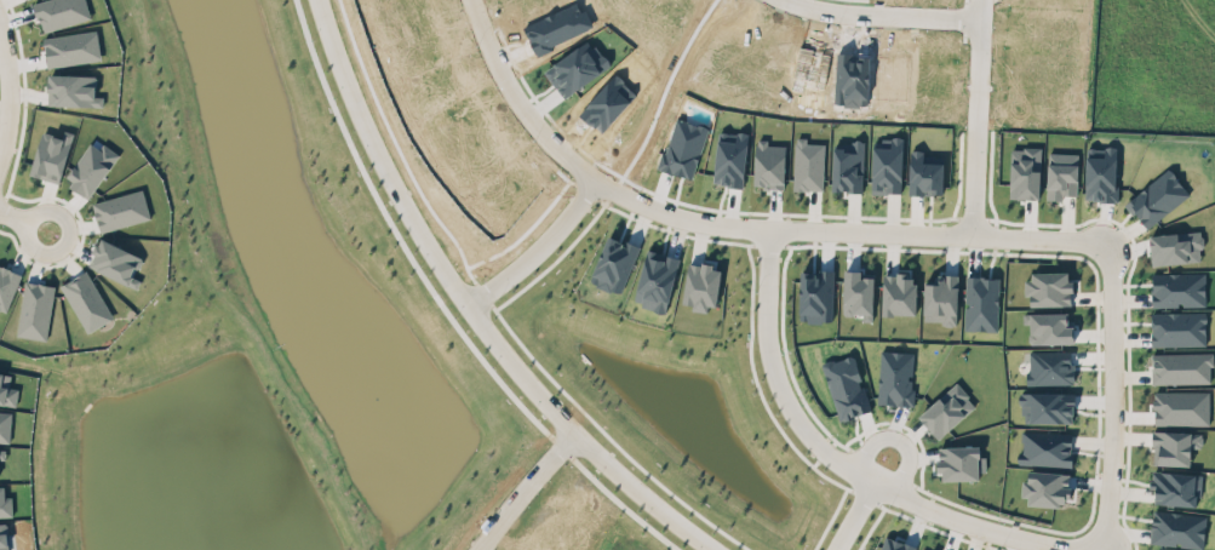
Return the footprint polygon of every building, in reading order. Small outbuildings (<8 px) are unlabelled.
[(41,30),(90,20),(86,0),(35,0),(41,30)] [(48,67),(101,58),(97,29),(43,38),(48,67)] [(96,75),(48,73),(48,104),(103,106),(103,95),(96,95),(96,75)] [(794,189),(823,189),(823,142),(806,142),(806,136),(794,136),(794,189)] [(902,137),(881,136),(881,146),(872,146),(871,192),(901,193),(902,137)] [(785,144),(767,144),(767,138),(756,138),(754,186),(784,187),(785,144)] [(864,141),(843,140),(843,147),(833,147),(832,190),(862,191),(864,141)] [(1085,199),(1116,200),(1117,147),(1086,146),(1085,199)] [(910,194),(943,193),(943,155),(922,155),(922,149),(909,149),(910,194)] [(1078,152),(1048,152),(1047,199),(1062,199),(1062,194),(1077,195),(1078,152)] [(1125,203),(1147,228),(1189,193),(1168,167),(1125,203)] [(640,247),(608,234),(588,280),(620,293),(640,247)] [(137,287),(141,279),(134,275),(143,256),(102,237),(89,265),(137,287)] [(679,257),(647,248),(633,303),(666,311),(679,257)] [(688,261),(682,303),(693,304),(692,309),(707,311),(708,304),(716,305),(722,266),(688,261)] [(88,331),(112,317),(86,271),(62,285),(88,331)] [(1026,272),(1027,295),(1030,295),(1030,305),(1071,305),(1070,271),(1026,272)] [(883,272),(882,313),(915,314),(917,280),(909,280),(909,273),(883,272)] [(1205,272),(1151,273),(1152,306),(1205,305),(1205,272)] [(958,274),(935,273),(934,282),(924,281),(923,321),(956,323),(958,274)] [(999,276),(965,275),(964,329),(997,330),(999,276)] [(55,285),(26,280),(16,334),(46,339),(55,285)] [(1151,312),(1151,345),(1206,344),(1205,311),(1151,312)] [(1067,312),(1030,312),(1029,342),(1073,343),(1073,325),(1067,325),(1067,312)] [(913,351),(880,350),(878,403),(912,404),(913,351)] [(870,410),(853,353),(822,363),(838,420),(870,410)] [(15,406),(18,388),(8,386),(11,374),(0,372),(0,403),(15,406)] [(976,404),(955,382),(918,416),(939,438),(976,404)] [(1073,423),(1074,392),(1021,391),(1021,421),(1073,423)] [(11,411),(0,410),(0,440),(10,441),(11,411)] [(1072,432),(1022,430),(1022,451),(1017,451),(1017,464),(1071,465),(1072,432)] [(979,445),(939,446),(940,479),(983,478),(983,455),(980,455),(979,445)] [(1201,474),(1152,469),(1150,489),(1155,489),(1154,503),(1198,507),(1201,474)] [(1203,548),(1206,515),(1153,509),(1150,542),(1203,548)] [(885,534),(879,549),(915,549),(916,546),(885,534)]
